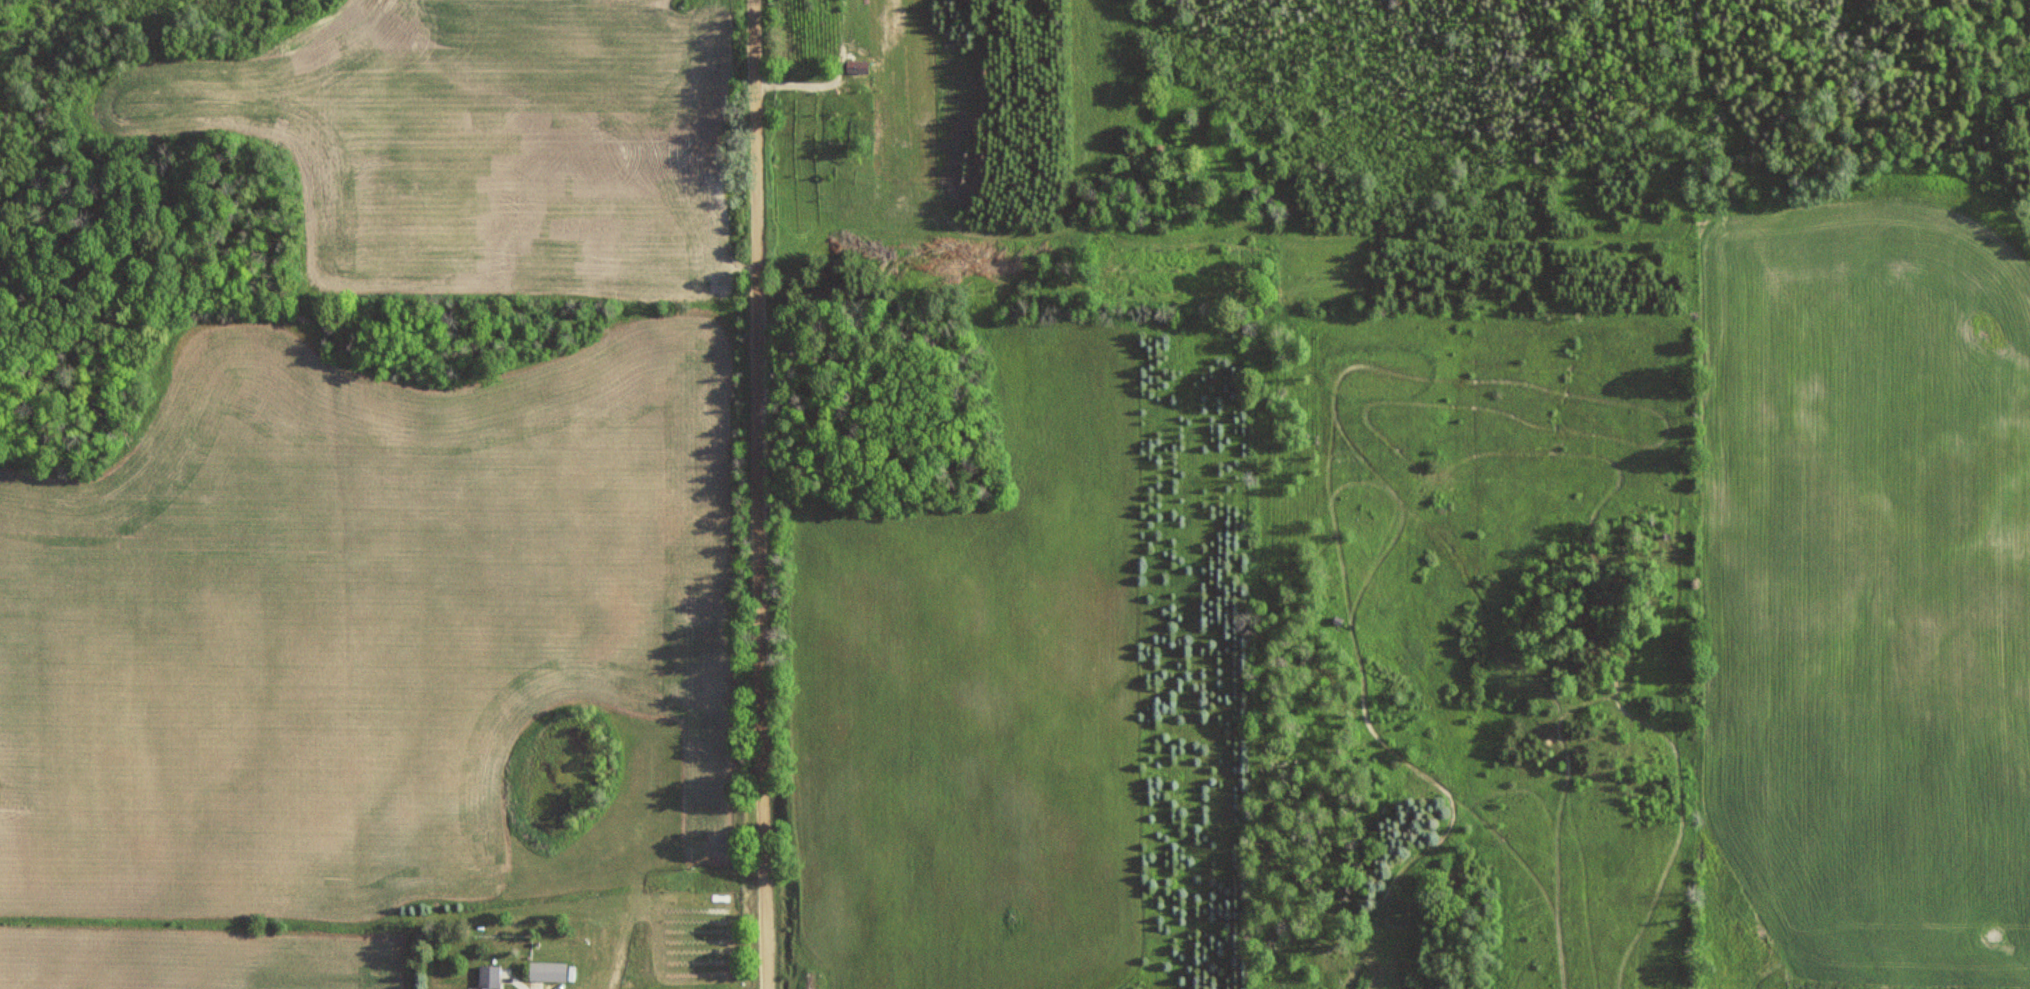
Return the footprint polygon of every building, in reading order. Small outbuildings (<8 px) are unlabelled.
[(866,61),(846,61),(845,73),(866,74),(866,61)] [(529,981),(565,981),(565,962),(529,962),(529,981)] [(478,966),(478,988),(467,988),(497,988),(497,966),(478,966)]
